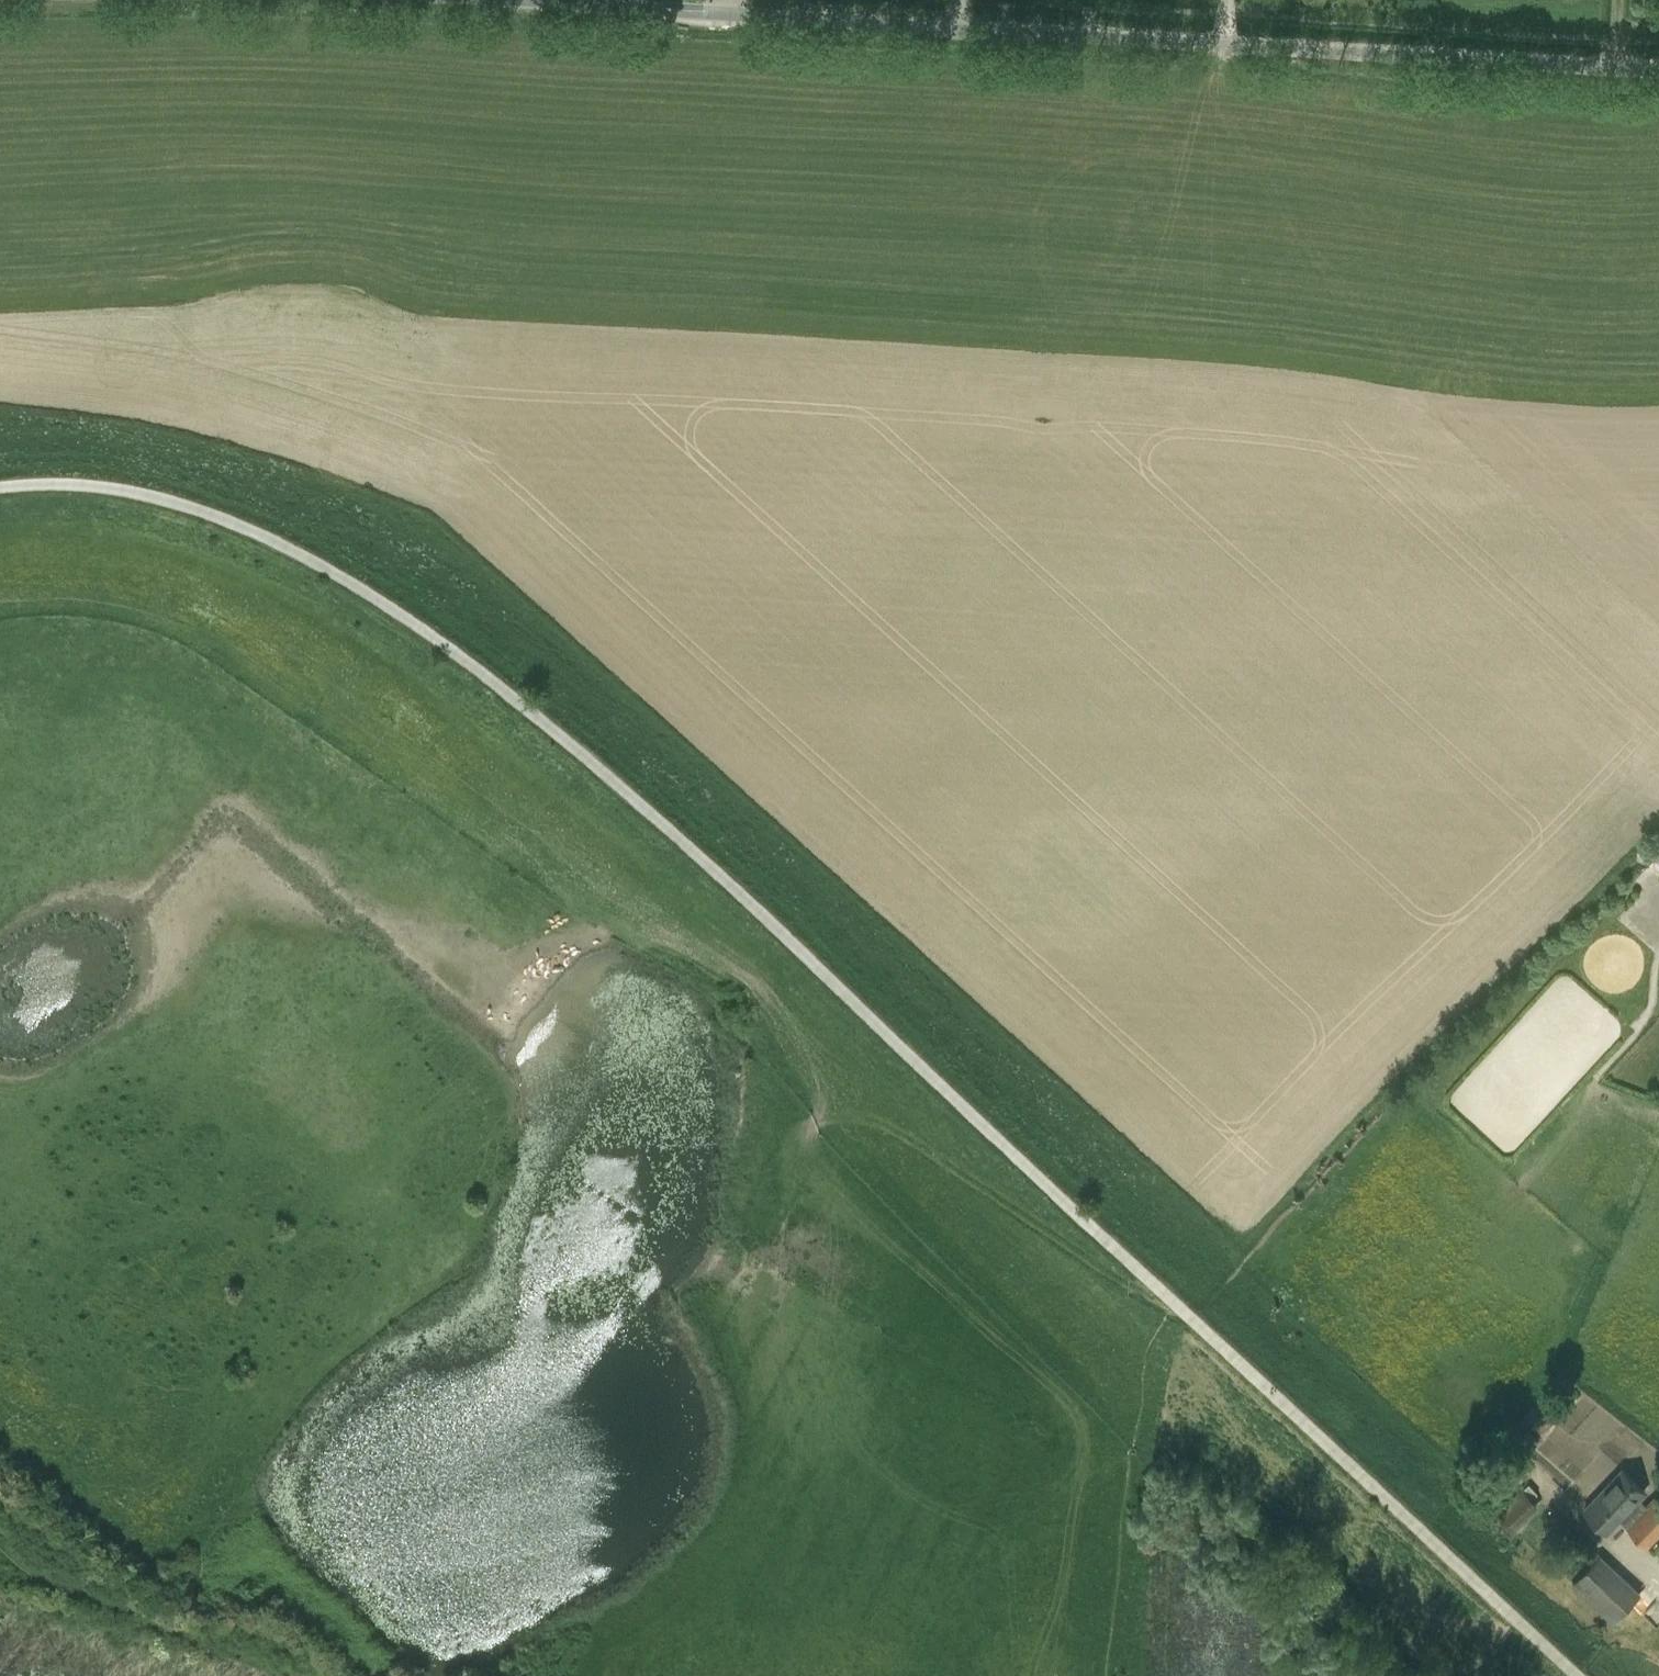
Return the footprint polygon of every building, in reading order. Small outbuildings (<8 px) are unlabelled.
[(1560,1418),(1570,1405),(1561,1397),(1550,1410),(1560,1418)] [(1527,1430),(1515,1444),(1526,1454),(1538,1440),(1527,1430)] [(1625,1468),(1585,1509),(1607,1530),(1619,1517),(1627,1525),(1626,1526),(1648,1547),(1658,1535),(1658,1500),(1654,1495),(1647,1503),(1639,1496),(1646,1489),(1625,1468)] [(1515,1530),(1541,1506),(1523,1487),(1496,1510),(1515,1530)] [(1601,1554),(1574,1583),(1613,1621),(1640,1592),(1601,1554)]
